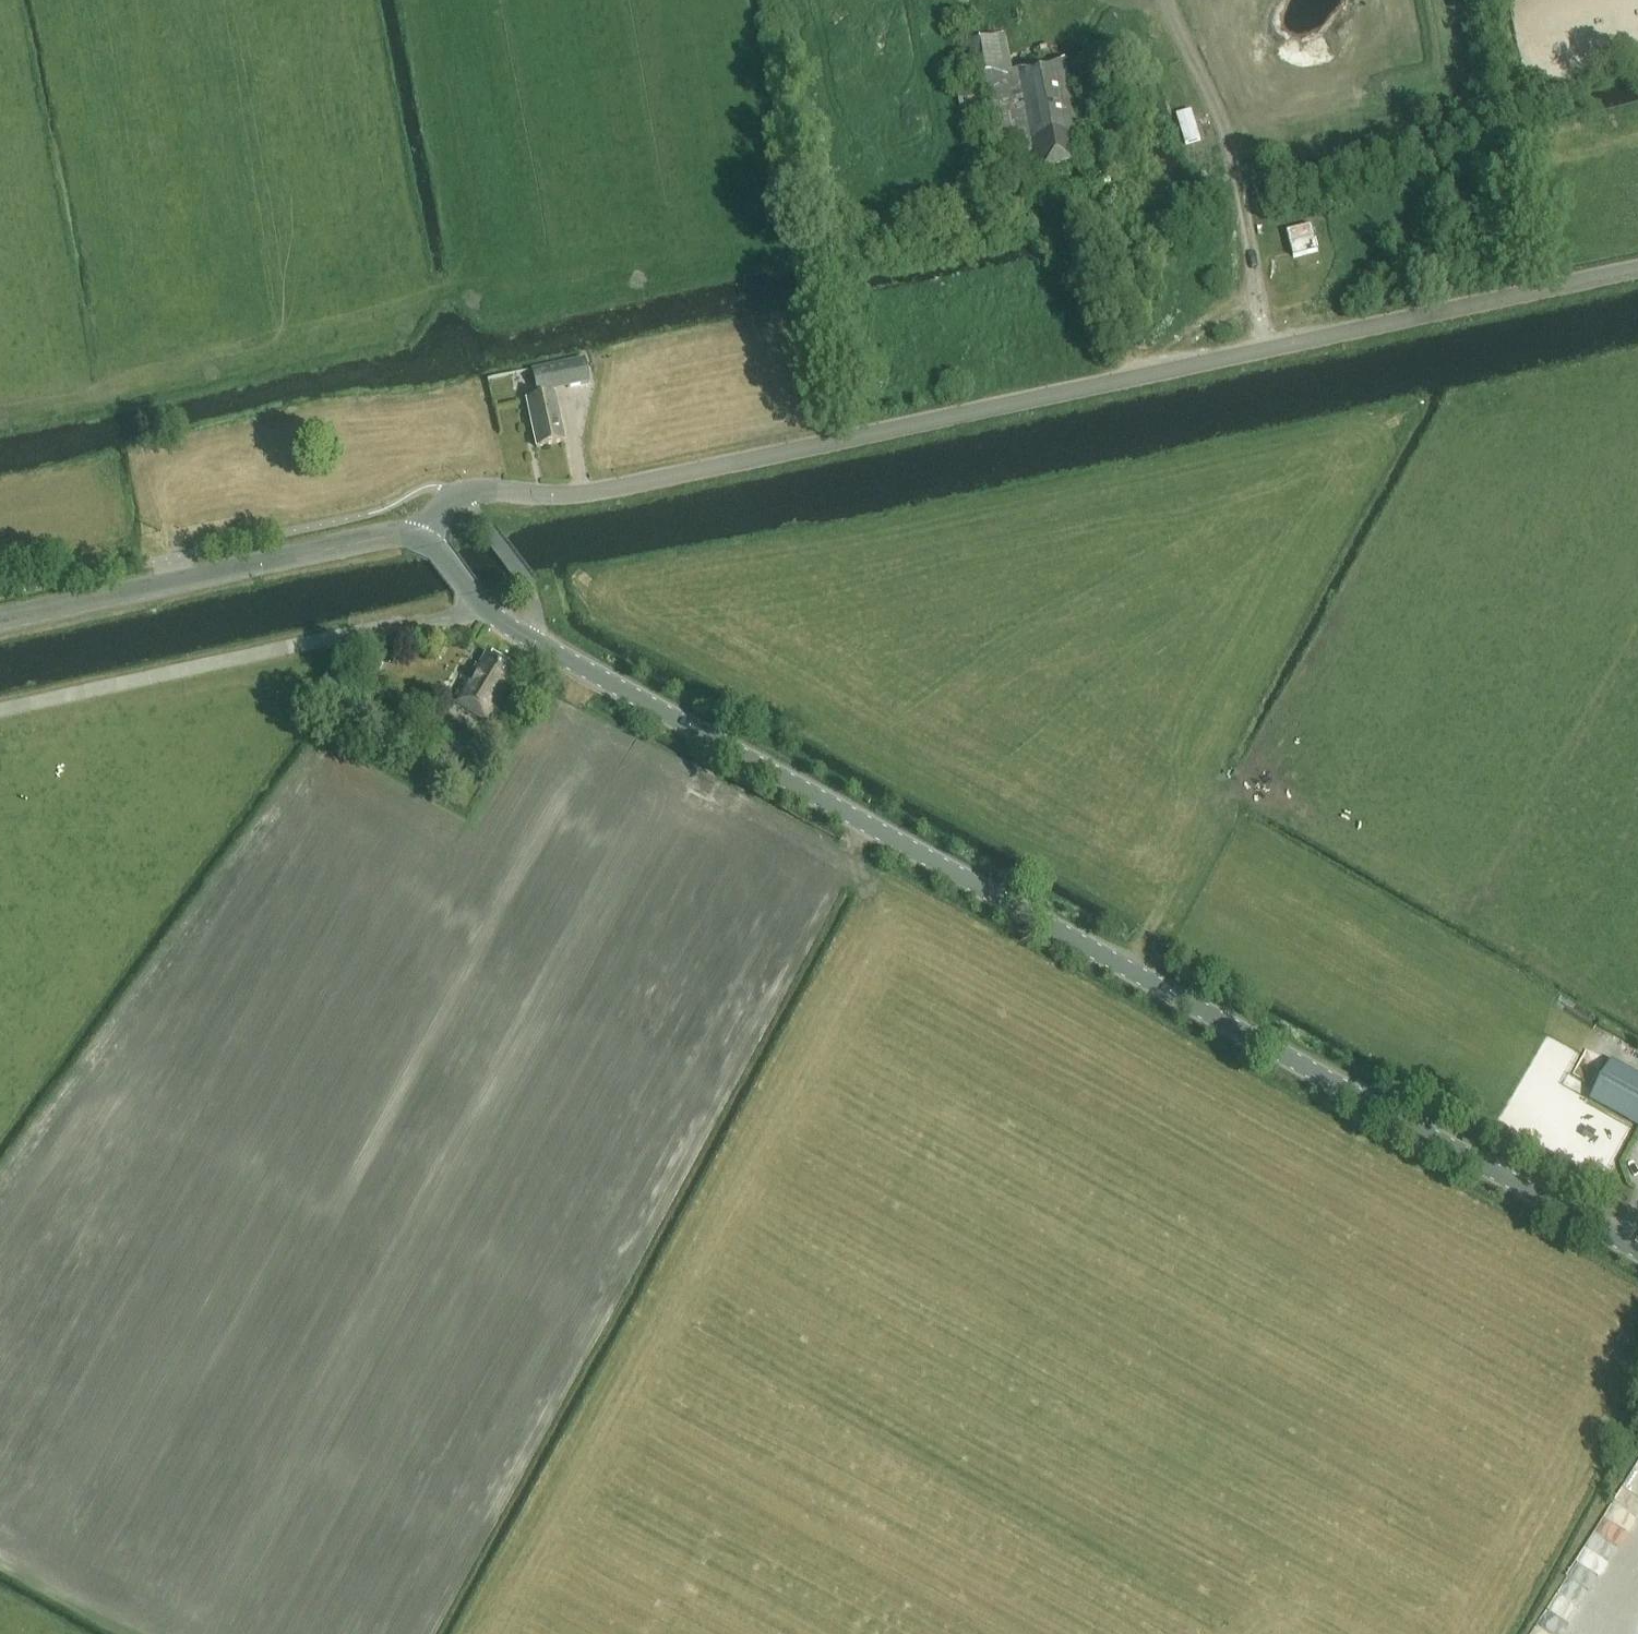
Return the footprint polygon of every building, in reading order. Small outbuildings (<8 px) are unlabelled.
[(1079,147),(1089,145),(1083,117),(1082,117),(1071,61),(1013,73),(1006,34),(962,43),(970,87),(986,84),(1000,161),(1035,154),(1039,172),(1083,164),(1079,147)] [(984,87),(956,92),(960,113),(987,108),(984,87)] [(1284,231),(1292,257),(1320,249),(1313,223),(1284,231)] [(583,359),(532,370),(536,389),(563,383),(564,388),(589,383),(583,359)] [(536,448),(564,442),(554,395),(526,401),(536,448)] [(507,689),(517,673),(485,654),(478,666),(476,665),(463,686),(462,685),(452,702),(490,725),(502,705),(500,704),(508,691),(507,689)] [(462,764),(473,744),(447,729),(436,749),(462,764)] [(1637,1126),(1637,1075),(1611,1061),(1590,1100),(1637,1126)]
